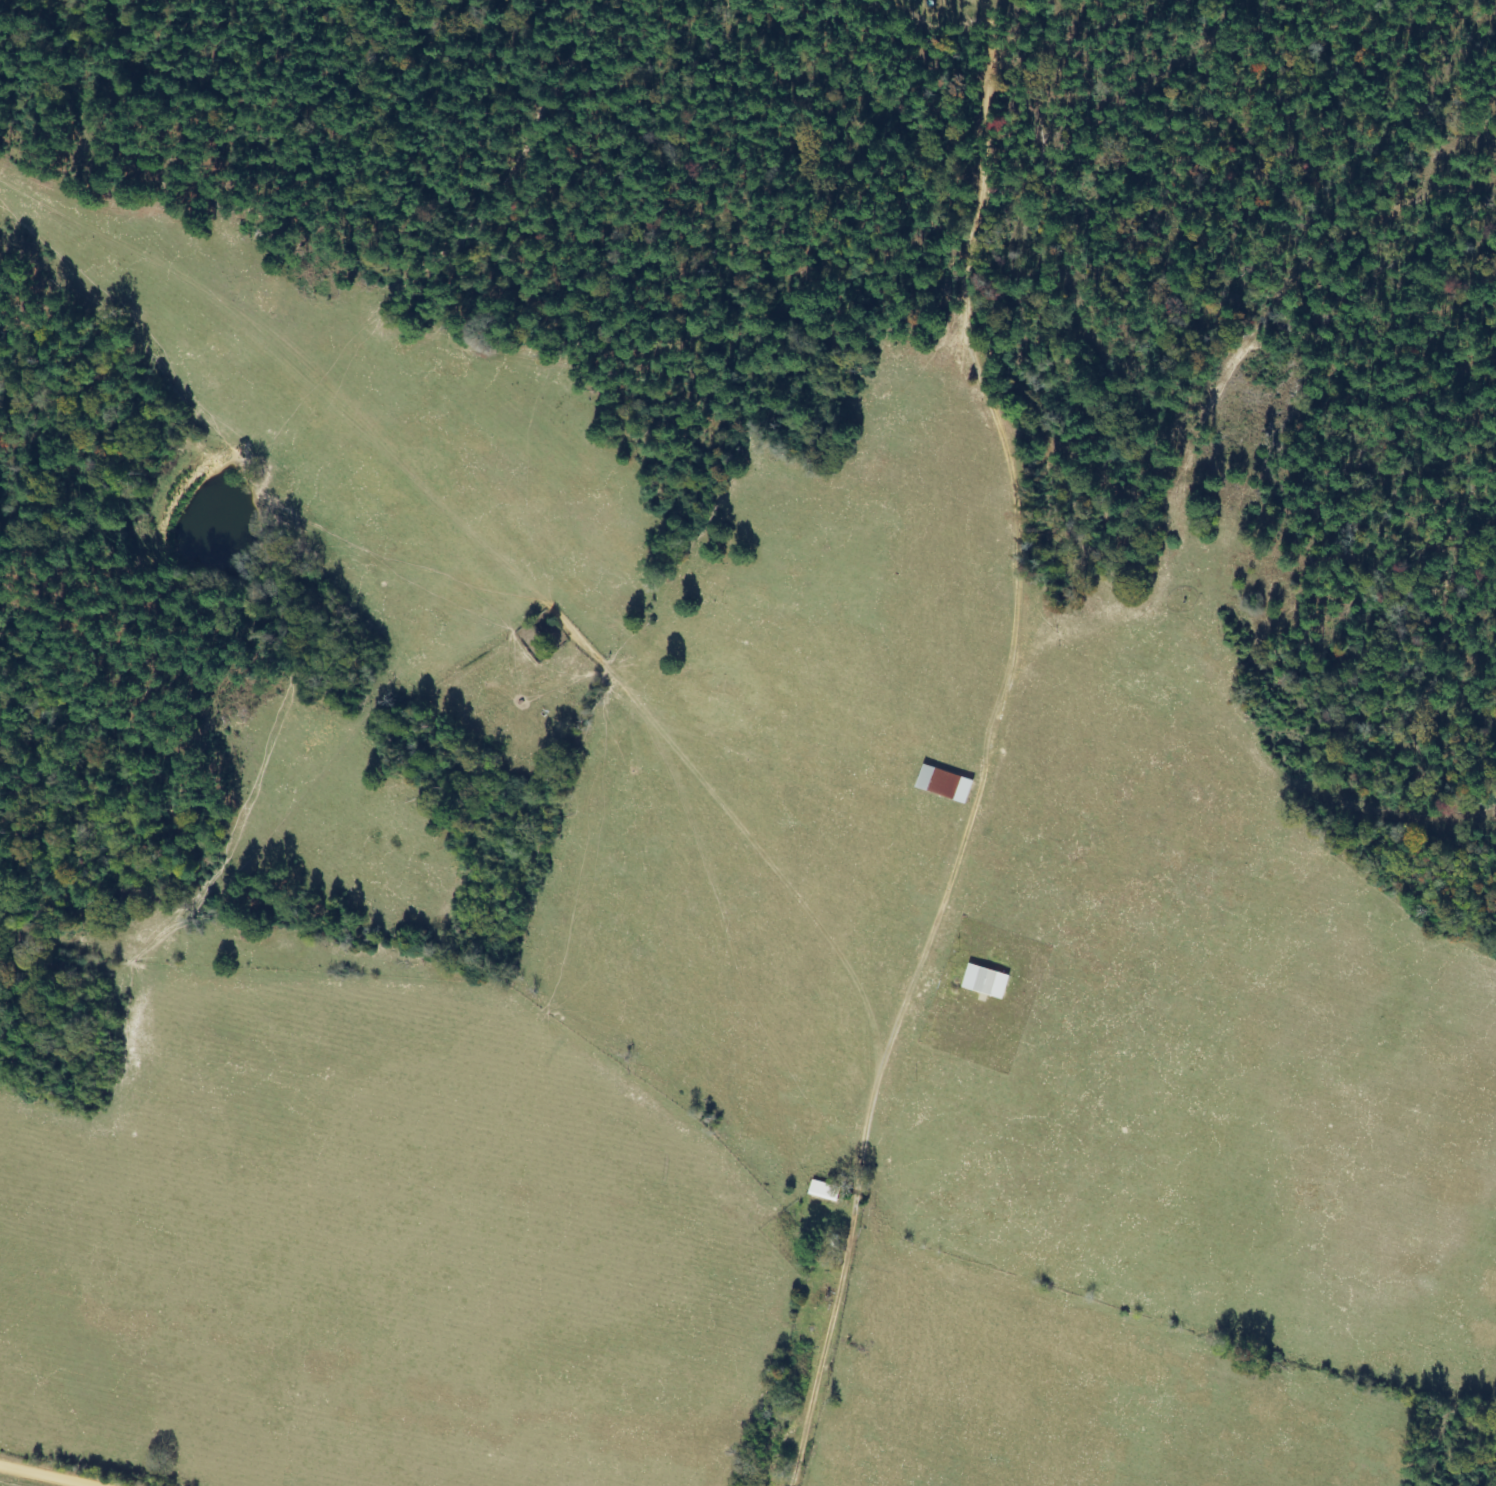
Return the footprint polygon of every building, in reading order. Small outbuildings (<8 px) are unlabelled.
[(918,788),(968,804),(975,780),(926,765),(918,788)] [(1012,976),(971,964),(964,987),(1005,1000),(1012,976)]
